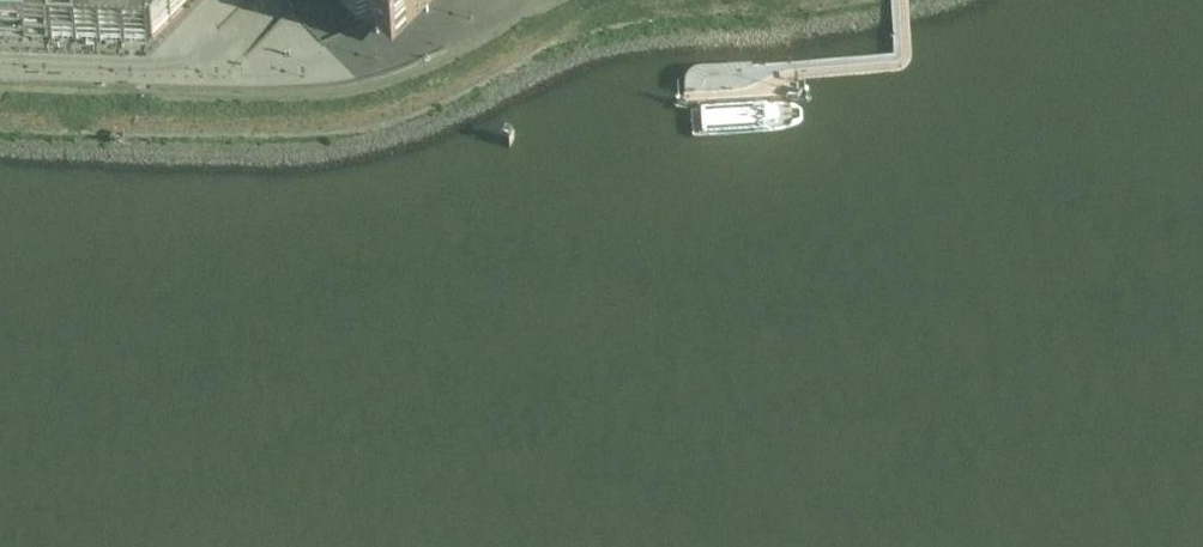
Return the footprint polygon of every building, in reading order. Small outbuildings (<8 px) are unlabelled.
[(19,41),(19,38),(148,42),(190,0),(0,0),(0,40),(19,41)] [(342,1),(391,50),(441,0),(343,0),(342,1)] [(750,74),(750,65),(700,68),(694,69),(689,72),(686,77),(684,82),(684,93),(702,92),(703,88),(705,84),(708,83),(713,81),(750,74)]
